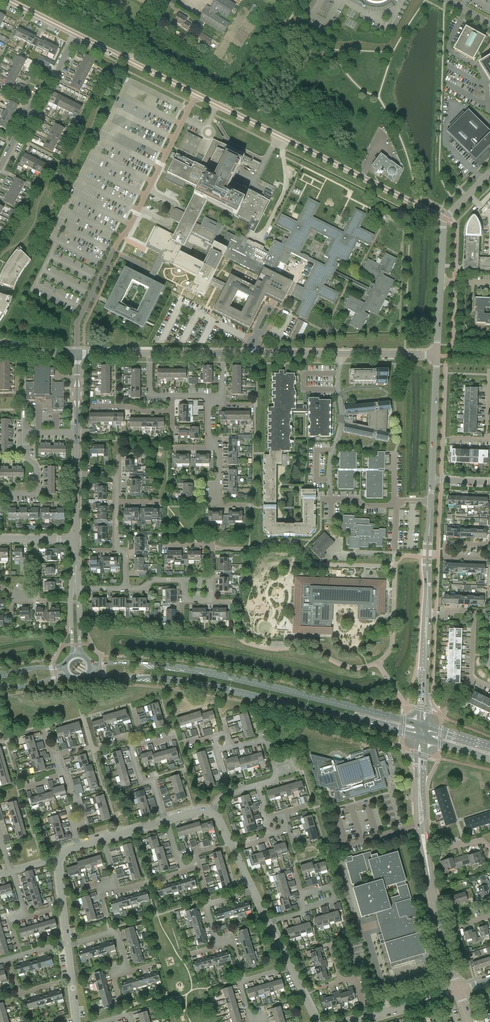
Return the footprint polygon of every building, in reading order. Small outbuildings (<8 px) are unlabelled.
[(223,34),(229,23),(215,14),(217,12),(227,19),(235,5),(228,0),(215,0),(210,8),(207,6),(198,20),(202,23),(203,22),(223,34)] [(182,27),(187,30),(190,24),(185,21),(187,18),(179,13),(174,21),(182,26),(182,27)] [(17,30),(14,29),(12,34),(11,36),(14,37),(14,36),(20,39),(24,31),(19,28),(17,30)] [(466,29),(454,50),(472,60),(484,39),(466,29)] [(26,42),(30,34),(24,31),(20,39),(26,42)] [(201,33),(199,38),(204,41),(203,42),(209,45),(212,40),(201,33)] [(36,36),(30,34),(26,42),(34,46),(38,39),(35,37),(36,36)] [(38,39),(34,46),(32,49),(35,51),(37,47),(43,50),(47,42),(41,39),(40,40),(38,39)] [(47,42),(43,50),(49,53),(53,45),(47,42)] [(54,56),(58,48),(53,45),(49,53),(54,56)] [(27,60),(21,57),(22,55),(20,54),(19,56),(15,62),(23,66),(27,60)] [(96,60),(86,55),(84,59),(93,64),(96,60)] [(44,57),(40,56),(37,61),(43,64),(45,61),(46,58),(44,57)] [(479,63),(489,81),(489,57),(479,63)] [(93,64),(84,59),(82,63),(91,68),(93,64)] [(23,66),(15,62),(13,68),(21,72),(23,66)] [(91,68),(82,63),(80,67),(90,72),(91,68)] [(90,72),(80,67),(78,71),(88,76),(90,72)] [(21,72),(13,68),(10,73),(18,77),(21,72)] [(88,76),(78,71),(76,75),(86,80),(88,76)] [(18,77),(10,73),(7,79),(15,83),(18,77)] [(86,80),(76,75),(74,79),(84,83),(86,80)] [(15,83),(7,79),(4,84),(3,83),(1,87),(7,90),(9,87),(12,88),(15,83)] [(72,82),(72,83),(82,87),(84,83),(74,79),(72,82)] [(70,87),(80,91),(82,87),(72,83),(72,82),(70,87)] [(480,92),(483,88),(479,86),(474,94),(481,98),(484,94),(480,92)] [(54,92),(49,102),(53,104),(58,95),(54,92)] [(58,95),(53,104),(57,106),(62,97),(58,95)] [(61,108),(66,98),(62,97),(57,106),(61,108)] [(65,110),(70,100),(66,98),(61,108),(65,110)] [(9,103),(8,106),(16,110),(18,105),(10,101),(9,100),(8,102),(9,103)] [(69,112),(74,102),(70,100),(65,110),(69,112)] [(73,114),(78,104),(74,102),(69,112),(73,114)] [(82,106),(78,104),(73,114),(72,117),(76,119),(77,116),(82,106)] [(7,108),(5,111),(13,115),(16,110),(8,106),(6,105),(5,107),(7,108)] [(3,112),(1,115),(3,115),(11,120),(13,115),(5,111),(4,110),(3,112)] [(475,161),(489,146),(489,132),(468,110),(447,131),(469,154),(468,155),(475,161)] [(2,117),(0,120),(8,124),(11,120),(3,115),(1,115),(0,117),(2,117)] [(0,120),(0,126),(6,129),(8,124),(0,120)] [(64,128),(55,123),(53,128),(62,132),(64,128)] [(51,131),(60,136),(62,132),(53,128),(51,131)] [(49,135),(58,140),(60,136),(51,131),(49,135)] [(179,149),(194,156),(202,140),(187,133),(179,149)] [(47,139),(56,144),(58,140),(49,135),(47,139)] [(45,143),(54,148),(56,144),(47,139),(45,143)] [(338,266),(335,265),(338,260),(346,264),(358,240),(369,246),(375,235),(359,227),(366,214),(355,209),(343,232),(313,217),(319,203),(309,198),(297,222),(290,218),(281,214),(276,224),(292,232),(290,236),(289,236),(287,239),(284,237),(281,243),(275,240),(268,253),(263,250),(264,247),(255,242),(254,243),(248,240),(243,249),(239,247),(240,246),(245,237),(240,234),(238,238),(227,232),(221,243),(216,241),(223,226),(205,217),(201,226),(195,223),(207,200),(236,214),(234,217),(247,224),(245,227),(254,232),(270,200),(271,198),(264,195),(263,197),(231,181),(241,162),(250,166),(249,167),(257,171),(261,164),(253,160),(252,162),(250,162),(251,160),(244,156),(244,155),(220,143),(213,140),(200,166),(177,155),(175,158),(173,161),(164,179),(183,189),(186,182),(197,188),(185,213),(179,210),(177,209),(176,209),(175,209),(174,209),(174,210),(170,216),(170,217),(170,218),(171,218),(171,219),(174,221),(180,223),(174,235),(156,226),(147,244),(164,252),(161,258),(164,260),(174,265),(173,265),(197,277),(189,292),(196,295),(198,292),(204,295),(225,254),(228,255),(227,258),(255,272),(258,266),(263,268),(254,287),(230,275),(213,310),(249,328),(266,294),(283,302),(287,293),(302,301),(296,314),(306,319),(318,296),(334,304),(339,293),(323,285),(325,281),(326,282),(328,278),(331,280),(334,273),(367,290),(365,295),(368,296),(365,303),(349,295),(344,307),(355,313),(349,324),(361,330),(369,315),(365,312),(366,310),(377,315),(394,281),(383,275),(385,272),(389,274),(397,259),(385,253),(380,265),(368,259),(362,270),(377,278),(374,285),(371,283),(369,288),(335,271),(338,266)] [(43,147),(52,152),(54,148),(45,143),(43,147)] [(25,153),(20,163),(24,165),(29,155),(25,153)] [(29,155),(24,165),(28,167),(33,157),(29,155)] [(378,170),(382,173),(392,181),(401,170),(391,162),(386,159),(381,155),(372,166),(372,167),(378,170)] [(32,169),(37,159),(33,157),(28,167),(32,169)] [(36,171),(40,161),(37,159),(32,169),(36,171)] [(40,173),(44,163),(40,161),(36,171),(40,173)] [(44,175),(49,165),(44,163),(40,173),(44,175)] [(25,182),(16,177),(13,182),(14,182),(23,187),(25,182)] [(259,179),(258,183),(266,187),(274,191),(276,188),(268,184),(259,179)] [(23,187),(14,182),(13,182),(12,186),(21,191),(23,187)] [(21,191),(12,186),(10,190),(19,194),(21,191)] [(8,194),(17,198),(19,194),(10,190),(8,194)] [(6,198),(15,202),(17,198),(8,194),(6,198)] [(4,201),(13,206),(15,202),(6,198),(4,201)] [(480,257),(480,258),(478,258),(479,236),(481,236),(482,234),(482,233),(482,232),(482,231),(481,229),(481,228),(481,226),(481,225),(480,224),(480,223),(480,222),(479,221),(479,220),(478,219),(477,218),(477,217),(476,216),(475,215),(474,215),(473,215),(472,215),(471,216),(470,218),(469,219),(468,220),(467,221),(467,222),(466,223),(466,224),(466,225),(465,226),(465,227),(465,228),(464,230),(464,232),(464,233),(464,234),(464,235),(464,236),(466,236),(465,260),(463,260),(463,269),(478,270),(489,270),(489,258),(480,257)] [(17,281),(18,280),(18,279),(20,276),(20,275),(21,273),(22,272),(23,270),(24,269),(25,267),(26,266),(27,265),(28,264),(31,261),(19,249),(17,251),(14,254),(11,259),(10,258),(7,263),(5,265),(3,270),(1,275),(0,278),(0,283),(15,288),(16,284),(17,283),(17,281)] [(151,273),(150,276),(149,276),(150,276),(149,279),(125,267),(104,309),(143,328),(164,286),(153,281),(164,260),(161,258),(154,271),(152,270),(153,271),(151,273)] [(12,298),(15,288),(0,283),(0,294),(12,298)] [(11,300),(12,298),(0,294),(0,321),(1,320),(2,319),(3,317),(4,316),(5,313),(6,312),(7,310),(8,308),(9,305),(10,303),(11,302),(11,300)] [(476,297),(474,297),(474,307),(477,307),(477,311),(476,311),(476,323),(485,323),(485,324),(489,325),(489,312),(489,314),(484,314),(484,307),(489,308),(489,298),(476,297)] [(293,334),(297,336),(302,325),(298,324),(293,334)] [(0,361),(0,365),(10,365),(10,367),(12,367),(12,364),(10,364),(10,359),(0,359),(0,361)] [(0,367),(0,371),(10,371),(10,374),(12,373),(12,370),(10,371),(10,367),(10,365),(0,365),(0,367)] [(26,381),(26,400),(34,400),(34,394),(50,395),(50,376),(54,376),(54,368),(50,368),(50,366),(34,366),(34,382),(26,382),(26,381)] [(375,382),(375,385),(387,385),(387,378),(388,378),(388,370),(375,370),(372,370),(349,370),(349,382),(375,382)] [(0,374),(0,378),(10,378),(10,380),(12,380),(12,377),(10,377),(10,374),(10,371),(0,371),(0,372),(0,374)] [(321,437),(330,437),(330,401),(318,401),(318,399),(308,399),(308,406),(306,406),(305,406),(303,406),(295,406),(295,391),(294,391),(294,388),(293,388),(293,385),(295,385),(295,377),(294,377),(294,374),(288,374),(288,373),(287,373),(286,373),(285,373),(285,374),(285,376),(283,376),(283,371),(278,371),(278,374),(272,374),(272,373),(272,403),(274,403),(273,408),(268,407),(268,408),(267,408),(267,452),(269,452),(269,455),(281,455),(281,452),(290,452),(290,448),(291,448),(291,441),(290,441),(290,434),(291,434),(291,426),(290,426),(290,420),(291,420),(291,412),(308,412),(308,420),(309,420),(309,426),(308,426),(308,434),(309,434),(309,437),(315,437),(315,438),(316,438),(316,439),(317,439),(317,438),(318,438),(318,437),(321,437)] [(0,380),(0,384),(9,384),(9,386),(12,386),(12,383),(9,383),(10,380),(10,378),(0,378),(0,380)] [(0,384),(0,386),(0,390),(9,390),(9,392),(12,392),(12,389),(9,389),(9,386),(9,384),(0,384)] [(354,405),(344,406),(345,414),(346,414),(346,418),(345,418),(344,421),(345,421),(345,424),(344,424),(343,432),(385,441),(386,441),(385,441),(386,438),(388,437),(389,434),(389,433),(388,433),(387,410),(388,410),(388,409),(388,406),(390,405),(390,402),(390,401),(354,405)] [(187,405),(178,405),(178,416),(187,416),(187,417),(190,416),(190,415),(188,412),(190,411),(190,408),(189,408),(189,405),(193,405),(193,402),(187,402),(187,405)] [(480,432),(476,432),(476,427),(470,427),(470,428),(463,428),(463,433),(473,433),(473,435),(480,435),(480,432)] [(228,447),(228,450),(228,453),(236,453),(239,453),(239,446),(236,446),(228,446),(228,444),(223,444),(223,447),(228,447)] [(91,457),(91,454),(97,454),(97,445),(91,445),(91,449),(87,449),(87,457),(91,457)] [(97,445),(97,454),(104,454),(104,457),(107,457),(107,449),(104,449),(104,445),(97,445)] [(223,454),(228,454),(228,456),(228,459),(236,459),(236,453),(228,453),(228,450),(223,450),(223,454)] [(337,468),(337,471),(337,489),(354,489),(354,472),(356,472),(356,469),(356,450),(339,450),(339,468),(337,468)] [(383,498),(383,471),(383,469),(385,469),(385,465),(385,456),(385,452),(378,452),(375,452),(375,456),(368,456),(368,469),(366,469),(366,472),(366,498),(383,498)] [(182,464),(182,454),(175,454),(175,461),(171,461),(171,469),(174,469),(174,468),(176,468),(176,464),(182,464)] [(182,454),(182,464),(189,464),(189,468),(192,468),(192,461),(189,461),(189,454),(182,454)] [(202,464),(202,455),(195,455),(195,461),(192,461),(192,468),(192,471),(196,471),(196,464),(202,464)] [(213,461),(209,461),(209,455),(202,455),(202,464),(209,464),(209,469),(213,469),(213,461)] [(316,493),(318,493),(318,489),(309,489),(301,491),(301,496),(302,496),(302,500),(303,500),(303,524),(275,524),(275,510),(276,510),(276,506),(275,506),(275,464),(281,464),(282,463),(283,462),(284,461),(285,460),(285,459),(285,458),(286,457),(286,456),(286,455),(281,455),(269,455),(269,456),(263,456),(263,506),(263,508),(263,510),(263,531),(268,536),(310,536),(315,531),(315,500),(315,496),(316,496),(316,493)] [(134,467),(134,466),(134,463),(137,463),(137,460),(137,456),(129,456),(129,460),(125,460),(125,467),(134,467)] [(223,460),(228,460),(228,465),(236,465),(239,465),(239,458),(236,459),(228,459),(228,456),(223,456),(223,460)] [(129,476),(135,476),(135,477),(137,477),(137,476),(137,470),(140,470),(140,466),(134,466),(134,467),(125,467),(125,473),(129,473),(129,476)] [(223,479),(228,479),(228,476),(236,476),(236,470),(228,470),(228,475),(223,475),(223,479)] [(131,487),(140,487),(140,486),(143,486),(143,476),(137,476),(137,477),(135,477),(135,480),(131,480),(131,487)] [(223,485),(228,485),(228,482),(236,483),(240,483),(240,476),(236,476),(228,476),(228,479),(228,482),(223,482),(223,485)] [(183,491),(192,491),(192,484),(186,484),(186,480),(178,480),(178,484),(183,484),(183,491)] [(223,491),(228,491),(228,489),(236,489),(236,483),(228,482),(228,485),(228,488),(223,488),(223,491)] [(98,493),(106,493),(106,487),(102,487),(102,483),(95,483),(95,484),(92,484),(92,486),(95,486),(95,493),(98,493)] [(143,493),(140,493),(140,487),(131,487),(131,493),(135,493),(135,497),(143,496),(143,493)] [(192,491),(183,491),(183,497),(178,497),(178,501),(186,501),(186,497),(192,498),(192,491)] [(106,493),(98,493),(98,497),(95,497),(95,500),(89,500),(89,503),(93,503),(102,503),(102,500),(106,500),(106,493)] [(487,498),(481,498),(480,506),(484,506),(484,508),(489,508),(489,502),(487,502),(487,498)] [(107,507),(106,507),(102,507),(102,503),(93,503),(93,509),(98,508),(98,513),(106,513),(106,511),(107,511),(107,507)] [(154,507),(154,508),(151,508),(151,521),(153,521),(153,520),(157,520),(157,527),(163,526),(162,520),(161,520),(161,512),(158,512),(158,507),(154,507)] [(121,513),(121,521),(125,521),(125,522),(128,522),(128,521),(131,521),(131,508),(124,508),(124,513),(121,513)] [(138,513),(138,508),(131,508),(131,521),(141,521),(141,513),(138,513)] [(151,521),(151,508),(145,508),(145,513),(141,513),(141,521),(151,521)] [(18,518),(18,512),(16,512),(16,509),(8,509),(8,518),(18,518)] [(18,512),(18,518),(28,518),(28,512),(27,512),(27,509),(19,509),(19,512),(18,512)] [(28,512),(28,518),(38,518),(38,509),(31,509),(31,512),(28,512)] [(53,518),(53,512),(49,512),(49,509),(42,509),(42,518),(53,518)] [(53,512),(53,518),(64,518),(64,509),(56,509),(56,512),(53,512)] [(215,521),(215,512),(208,512),(208,518),(205,518),(205,525),(208,525),(208,521),(215,521)] [(215,512),(215,521),(222,521),(222,525),(225,525),(225,518),(222,518),(222,512),(215,512)] [(235,521),(235,512),(228,512),(228,518),(225,518),(225,525),(228,525),(228,521),(235,521)] [(235,512),(235,521),(242,521),(242,526),(245,526),(245,518),(242,518),(242,512),(235,512)] [(106,513),(98,513),(98,519),(94,519),(94,523),(102,523),(102,520),(106,520),(106,513)] [(347,545),(350,545),(349,548),(358,548),(359,547),(368,547),(368,542),(377,543),(377,546),(382,546),(382,537),(385,537),(385,529),(379,529),(379,530),(373,530),(373,524),(369,524),(369,519),(354,519),(354,516),(343,515),(343,521),(340,521),(340,532),(344,532),(344,531),(350,531),(350,537),(347,537),(347,545)] [(98,533),(106,533),(106,527),(102,527),(102,523),(94,523),(94,527),(98,527),(98,533)] [(450,526),(447,526),(444,525),(444,533),(446,536),(453,537),(453,528),(453,526),(450,526)] [(135,538),(135,544),(147,544),(148,540),(147,540),(147,532),(140,532),(140,538),(135,538)] [(324,553),(334,542),(324,532),(314,542),(315,544),(310,549),(321,559),(326,554),(324,553)] [(106,541),(106,540),(106,533),(98,533),(98,540),(95,540),(95,543),(102,543),(102,541),(106,541)] [(134,549),(135,549),(135,551),(143,551),(143,554),(148,554),(148,551),(146,551),(145,547),(147,547),(147,544),(135,544),(135,545),(134,544),(134,549)] [(1,558),(8,558),(8,549),(0,549),(0,561),(1,561),(1,558)] [(19,549),(14,549),(14,558),(14,561),(20,561),(25,561),(26,555),(22,555),(22,549),(19,549)] [(50,549),(50,552),(45,552),(45,556),(48,556),(48,561),(57,561),(57,553),(59,553),(59,549),(50,549)] [(174,560),(174,552),(167,551),(167,555),(164,555),(164,564),(167,564),(167,562),(170,562),(170,560),(174,560)] [(174,552),(174,560),(174,562),(181,562),(180,565),(184,565),(184,554),(181,554),(181,552),(174,552)] [(194,561),(194,552),(188,552),(188,554),(184,554),(184,565),(188,565),(188,561),(194,561)] [(204,555),(201,555),(201,552),(194,552),(194,561),(199,561),(199,562),(204,562),(204,555)] [(135,558),(135,564),(144,564),(144,561),(148,561),(148,558),(147,558),(147,556),(149,556),(149,554),(148,554),(143,554),(140,554),(140,558),(135,558)] [(219,565),(228,565),(231,565),(231,562),(228,562),(228,558),(231,558),(234,555),(223,555),(223,558),(219,558),(219,565)] [(90,557),(90,565),(90,568),(100,568),(100,569),(100,561),(97,561),(97,557),(90,557)] [(104,557),(104,561),(100,561),(100,569),(110,569),(110,557),(104,557)] [(120,561),(117,561),(117,557),(110,557),(110,569),(120,569),(120,561)] [(140,574),(147,574),(147,568),(147,564),(144,564),(135,564),(135,571),(140,571),(140,574)] [(452,572),(452,564),(445,564),(445,566),(443,566),(442,574),(448,574),(448,572),(452,572)] [(45,575),(48,575),(48,577),(52,577),(52,575),(57,575),(57,565),(52,565),(52,568),(45,568),(45,572),(45,575)] [(228,565),(219,565),(219,571),(223,571),(223,575),(231,575),(230,571),(231,570),(231,568),(231,567),(231,565),(228,565)] [(219,578),(219,585),(228,585),(228,581),(232,581),(232,575),(231,575),(223,575),(223,578),(219,578)] [(322,592),(335,596),(335,597),(334,597),(334,598),(334,599),(335,600),(335,601),(335,602),(336,603),(336,604),(337,605),(338,606),(339,606),(341,607),(342,607),(343,607),(344,607),(345,607),(346,607),(346,606),(347,606),(348,606),(348,605),(349,605),(350,604),(350,603),(351,602),(351,601),(351,600),(351,599),(351,598),(351,597),(353,597),(354,593),(367,598),(363,611),(367,612),(369,607),(377,611),(377,612),(384,613),(384,591),(383,591),(384,582),(375,582),(375,581),(360,580),(360,581),(358,581),(358,580),(329,579),(329,580),(327,580),(327,579),(305,578),(305,579),(296,579),(296,587),(295,587),(294,623),(295,623),(295,626),(293,626),(293,633),(300,633),(300,632),(303,632),(303,633),(332,635),(332,628),(331,628),(332,623),(314,617),(317,609),(314,608),(315,605),(318,606),(322,592)] [(55,590),(55,584),(59,584),(59,579),(51,579),(51,582),(45,582),(45,586),(48,586),(48,590),(55,590)] [(232,588),(228,588),(228,585),(219,585),(219,591),(225,591),(225,595),(232,595),(232,588)] [(162,590),(166,590),(166,596),(175,596),(175,589),(170,589),(170,586),(163,586),(162,590)] [(175,596),(166,596),(166,603),(162,603),(162,606),(170,606),(170,603),(175,603),(175,596)] [(139,608),(139,598),(135,598),(135,597),(133,597),(133,598),(132,598),(132,603),(129,603),(129,611),(139,611),(139,608)] [(92,611),(92,608),(99,608),(99,598),(92,598),(92,603),(89,603),(89,611),(92,611)] [(99,598),(99,608),(106,608),(106,611),(109,611),(109,603),(106,603),(106,598),(99,598)] [(119,608),(119,598),(112,598),(112,603),(109,603),(109,611),(112,611),(112,608),(119,608)] [(119,598),(119,608),(126,608),(126,611),(129,611),(129,603),(126,603),(126,598),(119,598)] [(139,598),(139,608),(146,608),(146,611),(147,611),(148,611),(149,611),(149,608),(149,603),(146,603),(146,598),(139,598)] [(166,616),(175,616),(175,610),(170,610),(170,606),(162,606),(162,610),(166,610),(166,616)] [(20,611),(20,612),(19,612),(18,615),(20,615),(20,616),(25,616),(25,621),(32,621),(32,612),(29,612),(29,608),(22,608),(22,611),(20,611)] [(35,617),(42,617),(42,621),(47,621),(47,612),(47,610),(44,610),(44,609),(41,609),(41,608),(36,608),(36,612),(35,612),(35,617)] [(55,608),(51,608),(51,614),(47,614),(47,612),(48,613),(48,612),(47,612),(47,621),(47,622),(55,622),(55,618),(60,618),(60,610),(59,609),(58,609),(55,609),(55,608)] [(195,620),(195,617),(199,617),(199,608),(192,608),(192,614),(189,614),(189,620),(195,620)] [(199,608),(199,617),(203,617),(203,620),(209,621),(209,611),(206,611),(206,608),(199,608)] [(219,617),(219,609),(212,608),(212,611),(209,611),(209,621),(215,621),(215,617),(219,617)] [(219,609),(219,617),(223,617),(223,621),(229,621),(229,611),(226,611),(226,609),(219,609)] [(171,623),(175,623),(175,616),(166,616),(166,617),(164,617),(163,618),(163,621),(165,621),(166,621),(166,623),(163,623),(161,623),(161,626),(171,626),(171,623)] [(464,682),(460,682),(460,677),(454,677),(454,679),(447,678),(447,683),(457,683),(457,685),(464,685),(464,682)] [(472,693),(473,694),(468,703),(473,705),(476,699),(474,698),(477,693),(475,692),(477,689),(474,687),(472,693)] [(482,691),(481,695),(480,697),(481,697),(477,707),(481,709),(484,703),(482,702),(485,697),(484,696),(485,693),(482,691)] [(477,693),(474,698),(476,699),(473,705),(477,707),(481,697),(480,697),(481,695),(477,693)] [(485,697),(482,702),(484,703),(481,709),(485,711),(489,701),(488,700),(489,699),(485,697)] [(159,708),(158,702),(149,705),(147,705),(149,711),(151,711),(159,708)] [(153,716),(161,714),(159,708),(151,711),(153,716)] [(126,709),(120,711),(122,719),(123,722),(130,719),(129,713),(127,714),(126,709)] [(122,719),(120,711),(114,713),(116,721),(117,722),(120,722),(119,720),(122,719)] [(194,713),(197,721),(202,719),(203,719),(201,714),(200,711),(194,713)] [(207,712),(209,721),(215,719),(213,711),(207,712)] [(201,714),(203,719),(202,719),(204,726),(206,725),(206,724),(210,723),(209,721),(207,712),(201,714)] [(241,721),(243,720),(249,718),(247,712),(239,715),(241,721)] [(108,714),(111,722),(116,721),(114,713),(108,714)] [(197,721),(194,713),(189,715),(191,723),(192,725),(194,725),(194,722),(197,721)] [(111,722),(108,714),(102,716),(103,719),(105,724),(106,727),(109,726),(108,723),(111,722)] [(155,722),(163,720),(161,714),(153,716),(155,722)] [(183,716),(185,724),(191,723),(189,715),(183,716)] [(185,724),(183,716),(177,718),(179,726),(185,724)] [(249,718),(243,720),(241,721),(242,726),(250,724),(249,718)] [(106,727),(105,724),(103,719),(98,721),(100,729),(103,728),(104,730),(106,730),(106,727)] [(163,720),(155,722),(156,728),(165,726),(163,720)] [(100,729),(98,721),(92,722),(95,733),(97,732),(96,730),(100,729)] [(73,723),(76,732),(82,730),(79,722),(73,723)] [(76,732),(73,723),(67,725),(70,736),(73,735),(72,733),(76,732)] [(250,724),(242,726),(244,732),(252,730),(250,724)] [(74,747),(72,740),(70,736),(67,725),(62,727),(64,735),(65,738),(68,737),(71,748),(74,747)] [(65,749),(63,742),(61,736),(64,735),(62,727),(56,728),(58,737),(62,750),(65,749)] [(241,733),(243,739),(254,736),(252,730),(244,732),(241,733)] [(32,734),(33,735),(25,738),(26,743),(35,741),(34,737),(40,735),(39,732),(32,734)] [(171,741),(173,748),(170,749),(172,757),(178,756),(176,747),(177,747),(175,740),(171,741)] [(35,741),(26,743),(28,749),(44,745),(43,741),(35,743),(35,741)] [(150,745),(154,759),(154,760),(155,762),(161,761),(158,752),(155,753),(152,744),(150,745)] [(44,745),(28,749),(30,755),(38,753),(37,750),(45,748),(44,745)] [(146,753),(148,761),(154,760),(154,759),(150,745),(148,745),(150,752),(146,753)] [(163,746),(166,759),(172,757),(170,749),(166,750),(165,745),(163,746)] [(257,746),(259,753),(255,754),(258,762),(264,760),(261,752),(262,752),(260,745),(257,746)] [(158,752),(161,761),(166,759),(163,746),(160,746),(162,751),(158,752)] [(120,749),(120,750),(112,753),(114,759),(122,756),(121,752),(128,750),(127,747),(120,749)] [(139,755),(140,755),(142,763),(148,761),(146,753),(143,754),(141,747),(137,748),(139,755)] [(204,749),(204,751),(196,753),(198,759),(206,756),(205,753),(212,751),(211,747),(204,749)] [(251,747),(247,748),(253,767),(259,765),(258,762),(255,754),(253,755),(251,747)] [(244,757),(246,766),(247,769),(253,767),(247,748),(244,749),(246,757),(244,757)] [(240,758),(237,749),(235,750),(240,767),(246,766),(244,757),(240,758)] [(235,769),(240,767),(235,750),(233,750),(235,757),(231,758),(234,766),(235,769)] [(326,758),(311,755),(313,762),(313,763),(314,767),(315,770),(313,771),(317,788),(321,787),(329,789),(330,790),(333,789),(334,793),(333,794),(334,796),(334,795),(336,802),(387,788),(384,778),(389,776),(385,760),(380,762),(378,756),(377,753),(374,753),(368,755),(366,751),(362,750),(349,754),(347,756),(347,757),(348,760),(343,762),(342,760),(342,761),(339,761),(332,760),(327,758),(326,758)] [(224,760),(226,760),(228,768),(234,766),(231,758),(228,759),(226,752),(222,753),(224,760)] [(38,753),(30,755),(31,761),(34,760),(40,758),(42,757),(43,757),(45,757),(44,755),(39,756),(38,753)] [(45,757),(43,757),(42,757),(40,758),(34,760),(31,761),(33,767),(36,766),(44,763),(43,760),(50,758),(49,753),(44,755),(45,757)] [(79,762),(87,760),(85,754),(77,756),(79,762)] [(116,764),(129,760),(128,758),(123,760),(122,756),(114,759),(116,764)] [(206,756),(198,759),(200,765),(213,761),(213,759),(207,760),(206,756)] [(81,768),(89,765),(87,760),(79,762),(81,768)] [(117,770),(126,768),(124,764),(130,763),(129,760),(116,764),(117,770)] [(213,761),(200,765),(201,770),(210,768),(209,764),(214,763),(213,761)] [(52,765),(45,767),(44,763),(36,766),(33,767),(35,772),(46,769),(46,770),(53,768),(52,765)] [(85,773),(93,770),(92,764),(89,765),(81,768),(82,771),(84,770),(85,773)] [(0,770),(0,778),(9,775),(7,768),(0,770)] [(119,776),(132,772),(132,770),(126,771),(126,768),(117,770),(119,776)] [(210,768),(201,770),(203,776),(217,772),(216,770),(211,772),(210,768)] [(87,779),(95,776),(93,770),(85,773),(87,779)] [(121,782),(129,779),(128,776),(133,774),(132,772),(119,776),(121,782)] [(217,772),(203,776),(205,782),(213,780),(212,776),(217,775),(217,772)] [(172,783),(181,780),(179,774),(171,777),(172,783)] [(0,778),(2,785),(11,782),(9,775),(0,778)] [(88,784),(97,782),(95,776),(87,779),(88,784)] [(60,779),(62,786),(58,787),(60,795),(61,797),(67,795),(64,785),(65,785),(63,778),(60,779)] [(137,781),(130,783),(129,779),(121,782),(122,788),(130,785),(131,786),(138,784),(137,781)] [(181,780),(172,783),(174,788),(182,786),(181,780)] [(221,781),(214,783),(213,780),(205,782),(206,788),(215,786),(215,787),(222,785),(221,781)] [(49,787),(51,786),(52,788),(53,791),(55,797),(60,795),(58,787),(54,788),(53,781),(48,782),(49,787)] [(296,782),(298,791),(304,789),(301,781),(296,782)] [(97,782),(88,784),(89,788),(86,788),(87,791),(98,788),(97,782)] [(290,784),(292,792),(298,791),(296,782),(290,784)] [(292,792),(290,784),(284,786),(286,794),(287,797),(293,795),(292,792)] [(39,787),(44,803),(50,801),(47,793),(45,794),(43,786),(39,787)] [(47,793),(50,801),(56,799),(55,797),(53,791),(52,788),(51,786),(49,787),(51,792),(47,793)] [(182,786),(174,788),(176,794),(184,792),(182,786)] [(283,795),(286,794),(284,786),(278,787),(281,796),(281,798),(284,797),(283,795)] [(36,796),(38,804),(44,803),(39,787),(36,788),(38,796),(36,796)] [(143,789),(143,790),(135,792),(137,798),(145,796),(144,792),(151,790),(150,787),(143,789)] [(272,789),(275,797),(281,796),(278,787),(272,789)] [(445,787),(434,790),(435,794),(437,794),(437,795),(436,796),(446,793),(446,790),(445,791),(444,789),(445,789),(445,787)] [(275,797),(272,789),(266,791),(269,799),(275,797)] [(29,798),(30,798),(33,808),(39,806),(38,804),(36,796),(32,797),(30,791),(27,792),(29,798)] [(248,793),(249,794),(241,797),(242,803),(250,800),(249,797),(256,795),(255,791),(248,793)] [(184,792),(176,794),(177,800),(186,798),(184,792)] [(446,793),(436,796),(437,800),(439,799),(439,801),(438,802),(448,799),(448,796),(446,796),(446,795),(447,795),(446,793)] [(104,795),(95,797),(92,798),(94,804),(97,803),(105,801),(104,795)] [(152,800),(154,799),(154,797),(151,798),(146,799),(145,796),(137,798),(139,804),(152,800)] [(448,799),(438,802),(439,806),(440,805),(441,807),(440,808),(450,804),(449,802),(448,802),(448,801),(449,801),(448,799)] [(140,810),(149,807),(148,804),(153,802),(152,800),(139,804),(140,810)] [(244,809),(249,807),(252,806),(254,806),(255,808),(260,806),(258,802),(251,804),(250,800),(242,803),(239,803),(241,809),(244,808),(244,809)] [(9,811),(19,808),(16,801),(7,803),(9,811)] [(99,809),(107,806),(105,801),(97,803),(99,809)] [(450,804),(440,808),(441,812),(442,811),(443,813),(442,814),(452,810),(451,808),(450,808),(450,807),(451,807),(450,804)] [(101,815),(109,812),(107,806),(99,809),(101,815)] [(243,815),(251,813),(250,809),(255,808),(254,806),(252,806),(249,807),(244,809),(244,808),(241,809),(243,815)] [(156,809),(150,811),(149,807),(140,810),(142,816),(150,813),(150,814),(157,812),(156,809)] [(19,808),(9,811),(11,818),(21,815),(19,808)] [(452,810),(442,814),(443,817),(444,817),(445,819),(443,819),(444,820),(454,816),(453,814),(452,814),(452,813),(453,812),(452,810)] [(58,814),(58,815),(47,818),(49,824),(52,823),(60,821),(59,817),(65,815),(64,812),(58,814)] [(109,812),(101,815),(102,820),(111,818),(109,812)] [(485,825),(485,823),(487,823),(487,824),(489,823),(489,821),(487,812),(485,813),(485,814),(484,815),(484,814),(481,814),(485,825)] [(245,821),(260,816),(260,814),(252,816),(251,813),(243,815),(244,821),(245,821)] [(476,816),(479,827),(479,825),(481,824),(481,826),(485,825),(481,814),(479,815),(479,816),(478,817),(478,815),(476,816)] [(21,815),(11,818),(13,825),(23,822),(21,815)] [(305,823),(313,821),(311,815),(303,818),(303,816),(302,815),(289,819),(290,822),(301,819),(301,820),(303,821),(304,820),(305,823)] [(253,821),(261,818),(260,816),(245,821),(244,821),(242,821),(244,827),(254,824),(253,821)] [(445,826),(456,822),(455,820),(454,820),(454,819),(455,818),(454,816),(444,820),(445,823),(446,823),(447,825),(445,825),(445,826)] [(470,818),(473,828),(473,827),(475,826),(475,828),(479,827),(476,816),(473,817),(473,818),(472,818),(472,817),(470,818)] [(464,820),(467,830),(467,829),(469,828),(469,830),(473,828),(470,818),(467,819),(468,820),(466,820),(466,819),(464,820)] [(53,829),(67,825),(66,823),(61,824),(60,821),(52,823),(53,829)] [(212,821),(206,823),(208,831),(214,830),(212,821)] [(313,821),(305,823),(305,824),(302,824),(304,830),(305,830),(307,829),(315,827),(313,821)] [(23,822),(13,825),(15,832),(25,829),(23,822)] [(190,833),(196,832),(194,823),(188,825),(190,833)] [(206,823),(200,825),(202,830),(203,833),(208,831),(206,823)] [(245,833),(248,833),(256,830),(256,831),(263,829),(262,826),(255,828),(254,824),(244,827),(245,833)] [(67,825),(53,829),(55,835),(63,832),(62,829),(67,827),(67,825)] [(188,825),(182,827),(184,835),(190,833),(188,825)] [(179,837),(184,835),(182,827),(176,829),(179,837)] [(308,835),(317,833),(315,827),(307,829),(305,830),(306,835),(308,835)] [(25,829),(15,832),(17,839),(27,836),(25,829)] [(62,839),(62,840),(72,837),(71,834),(64,836),(63,832),(55,835),(53,835),(54,841),(57,840),(57,841),(62,839)] [(156,834),(156,836),(148,838),(150,844),(158,841),(157,838),(164,836),(163,832),(156,834)] [(317,833),(308,835),(309,838),(306,839),(308,845),(311,844),(310,841),(318,838),(317,833)] [(281,836),(283,843),(279,844),(282,854),(288,852),(285,842),(286,842),(284,835),(281,836)] [(276,842),(274,841),(273,838),(269,839),(270,844),(273,844),(273,846),(274,849),(276,854),(276,856),(282,854),(279,844),(277,845),(276,842)] [(158,841),(150,844),(151,850),(154,849),(169,844),(169,842),(159,845),(158,841)] [(124,851),(133,849),(131,843),(122,845),(124,851)] [(265,860),(271,859),(268,850),(266,851),(264,843),(260,844),(265,860)] [(169,844),(154,849),(156,855),(164,852),(163,849),(170,847),(169,844)] [(265,860),(260,844),(258,845),(260,853),(257,854),(260,864),(260,865),(266,863),(265,860)] [(273,844),(270,844),(272,849),(268,850),(271,859),(271,861),(277,859),(277,857),(276,856),(276,854),(274,849),(273,846),(273,844)] [(260,864),(257,854),(253,855),(251,848),(248,849),(250,856),(248,856),(251,866),(254,866),(260,864)] [(133,849),(124,851),(126,857),(134,855),(133,849)] [(214,859),(222,857),(221,851),(212,853),(214,859)] [(390,963),(391,967),(394,966),(414,960),(416,965),(432,960),(428,948),(425,949),(415,917),(418,913),(416,906),(412,907),(408,893),(410,893),(407,884),(406,884),(405,881),(406,881),(397,851),(378,857),(377,853),(371,855),(370,852),(352,857),(352,855),(345,857),(347,862),(345,862),(352,884),(353,884),(354,887),(353,888),(361,917),(372,914),(378,935),(380,940),(384,939),(390,963)] [(164,852),(156,855),(158,861),(171,857),(170,854),(165,856),(164,852)] [(480,852),(475,854),(473,854),(473,853),(463,856),(463,857),(460,858),(463,866),(471,863),(471,864),(478,862),(479,865),(483,864),(480,852)] [(95,857),(97,865),(103,863),(100,855),(95,857)] [(134,855),(126,857),(128,863),(136,860),(134,855)] [(97,865),(95,857),(89,858),(91,867),(92,869),(94,868),(94,866),(97,865)] [(168,864),(167,860),(172,859),(171,857),(158,861),(159,866),(168,864)] [(222,857),(214,859),(216,865),(224,862),(222,857)] [(83,860),(85,868),(91,867),(89,858),(83,860)] [(463,866),(460,858),(458,859),(458,858),(452,859),(452,858),(441,862),(444,873),(449,871),(448,869),(454,867),(455,868),(463,866)] [(78,865),(80,870),(85,868),(83,860),(77,862),(78,865)] [(136,860),(128,863),(129,869),(138,866),(136,860)] [(319,863),(321,872),(327,870),(325,861),(319,863)] [(226,868),(224,862),(216,865),(217,871),(226,868)] [(306,864),(309,872),(314,870),(315,870),(313,865),(312,862),(306,864)] [(313,865),(315,870),(314,870),(316,877),(318,876),(318,873),(321,872),(319,863),(313,865)] [(175,865),(169,867),(168,864),(159,866),(161,872),(169,870),(170,871),(176,869),(175,865)] [(309,872),(306,864),(300,865),(304,877),(306,876),(305,873),(309,872)] [(72,866),(75,875),(78,874),(79,876),(81,875),(80,870),(78,865),(72,866)] [(75,875),(72,866),(66,868),(69,879),(72,878),(71,876),(75,875)] [(138,866),(129,869),(131,874),(139,872),(138,866)] [(227,874),(226,868),(217,871),(219,877),(227,874)] [(22,882),(27,880),(26,878),(34,876),(32,870),(24,872),(26,877),(21,879),(22,882)] [(290,870),(283,872),(276,874),(276,875),(273,876),(273,877),(274,882),(275,882),(286,879),(284,875),(291,873),(290,870)] [(139,872),(131,874),(133,880),(141,878),(139,872)] [(229,880),(227,874),(219,877),(221,882),(229,880)] [(478,893),(479,897),(489,894),(488,891),(489,890),(489,885),(489,884),(489,881),(487,881),(486,875),(479,877),(481,883),(482,887),(479,887),(480,892),(478,893)] [(23,888),(28,886),(29,886),(28,884),(36,882),(34,876),(26,878),(27,880),(28,883),(23,885),(23,888)] [(185,880),(187,888),(197,886),(194,878),(189,880),(189,879),(185,880)] [(277,888),(295,882),(294,880),(287,882),(286,879),(275,882),(277,888)] [(187,888),(185,880),(181,881),(181,882),(176,883),(178,891),(187,888)] [(229,880),(221,882),(222,888),(231,886),(229,880)] [(25,894),(30,892),(30,890),(38,888),(40,887),(38,881),(36,882),(28,884),(29,886),(28,886),(29,889),(24,891),(25,894)] [(279,893),(289,890),(288,888),(296,886),(295,882),(277,888),(279,893)] [(178,891),(176,883),(171,885),(170,884),(167,885),(169,894),(178,891)] [(4,886),(6,894),(12,892),(10,884),(6,885),(6,886),(4,886)] [(169,894),(167,885),(163,886),(163,887),(158,889),(160,896),(169,894)] [(27,899),(32,898),(31,896),(39,894),(38,888),(30,890),(30,892),(31,895),(26,896),(27,899)] [(468,901),(467,899),(473,897),(470,888),(463,891),(463,892),(454,895),(457,904),(468,901)] [(282,899),(288,897),(291,896),(293,895),(293,898),(299,896),(298,892),(290,894),(289,890),(279,893),(280,899),(282,898),(282,899)] [(89,894),(90,895),(81,898),(83,904),(91,901),(90,898),(97,896),(96,892),(89,894)] [(138,893),(140,902),(149,900),(147,892),(142,893),(141,892),(138,893)] [(140,902),(138,893),(134,895),(134,896),(129,897),(131,905),(140,902)] [(29,905),(34,904),(33,902),(41,900),(39,894),(31,896),(32,898),(33,901),(28,902),(29,905)] [(279,899),(281,905),(289,903),(288,899),(293,898),(293,895),(291,896),(288,897),(282,899),(282,898),(280,899),(279,899)] [(131,905),(129,897),(123,899),(123,898),(119,899),(123,910),(124,910),(123,907),(131,905)] [(123,910),(119,899),(116,900),(116,901),(111,902),(114,913),(123,911),(123,910)] [(41,900),(33,902),(34,904),(35,908),(43,906),(41,900)] [(85,909),(98,906),(98,903),(92,905),(91,901),(83,904),(85,909)] [(240,904),(243,917),(246,916),(245,912),(251,910),(249,902),(244,904),(243,903),(240,904)] [(297,904),(290,906),(289,903),(281,905),(279,906),(280,912),(291,909),(291,910),(298,908),(297,904)] [(330,905),(332,912),(334,921),(335,923),(341,921),(340,919),(338,911),(339,910),(337,903),(333,904),(334,905),(330,905)] [(231,908),(233,915),(239,914),(240,917),(243,917),(240,904),(236,905),(236,906),(231,908)] [(324,906),(329,922),(334,921),(332,912),(330,913),(327,905),(324,906)] [(86,915),(95,913),(93,909),(99,908),(98,906),(85,909),(86,915)] [(320,916),(324,926),(329,925),(329,922),(324,906),(320,907),(323,915),(320,916)] [(191,919),(200,916),(199,913),(198,913),(197,908),(189,910),(191,919)] [(222,909),(225,918),(233,915),(231,908),(226,909),(226,908),(222,909)] [(225,918),(222,909),(218,910),(219,911),(214,913),(216,920),(225,918)] [(314,918),(315,917),(318,928),(324,926),(320,916),(317,917),(315,910),(312,911),(314,918)] [(102,915),(96,916),(95,913),(86,915),(88,921),(96,919),(96,920),(103,918),(102,915)] [(305,916),(307,923),(304,924),(306,932),(306,934),(313,933),(310,922),(311,922),(309,915),(305,916)] [(45,916),(47,921),(47,922),(49,921),(51,929),(57,927),(55,919),(50,921),(48,916),(45,916)] [(194,928),(202,926),(200,920),(201,920),(200,916),(191,919),(192,922),(189,923),(190,927),(193,926),(194,928)] [(300,934),(306,932),(304,924),(302,924),(299,916),(296,917),(300,934)] [(39,918),(41,923),(43,923),(45,931),(51,929),(49,921),(47,922),(47,921),(44,922),(42,917),(39,918)] [(292,927),(295,938),(301,936),(300,934),(296,917),(292,919),(294,926),(292,927)] [(33,920),(35,925),(37,924),(39,932),(45,931),(43,923),(41,923),(38,924),(36,919),(33,920)] [(27,922),(29,927),(31,926),(33,934),(39,932),(37,924),(35,925),(32,926),(31,921),(27,922)] [(283,922),(285,929),(284,929),(285,933),(287,932),(289,940),(295,938),(292,927),(289,928),(287,921),(283,922)] [(22,923),(23,928),(23,929),(25,928),(27,936),(33,934),(31,926),(29,927),(26,927),(25,922),(22,923)] [(488,935),(489,939),(489,929),(488,930),(487,925),(479,928),(480,932),(479,932),(480,937),(478,938),(479,942),(483,941),(485,937),(484,936),(488,935)] [(127,938),(139,934),(140,934),(139,931),(138,931),(137,930),(134,931),(133,926),(125,929),(127,934),(126,934),(127,938)] [(196,937),(205,934),(204,930),(203,930),(202,926),(194,928),(196,937)] [(27,936),(25,928),(23,929),(23,928),(19,929),(21,937),(27,936)] [(240,940),(249,938),(246,929),(239,931),(240,936),(239,936),(240,940)] [(471,930),(463,932),(466,940),(471,938),(472,940),(472,943),(478,942),(476,934),(472,935),(471,930)] [(139,934),(127,938),(128,942),(129,941),(130,946),(138,944),(136,935),(139,935),(139,934)] [(205,934),(196,937),(199,945),(207,943),(205,938),(206,938),(205,934)] [(249,938),(240,940),(241,944),(242,943),(244,948),(252,946),(249,938)] [(104,944),(107,954),(108,954),(108,952),(116,950),(113,942),(108,944),(108,942),(104,944)] [(138,944),(130,946),(132,951),(131,952),(132,955),(141,953),(140,948),(142,948),(141,943),(138,944)] [(96,947),(98,955),(106,953),(106,955),(107,954),(104,944),(100,945),(101,946),(96,947)] [(252,946),(244,948),(245,953),(244,954),(245,957),(254,955),(252,946)] [(0,949),(0,951),(1,955),(9,953),(8,949),(7,947),(0,949)] [(87,949),(89,957),(98,955),(96,947),(91,949),(91,948),(87,949)] [(312,958),(321,956),(320,952),(323,951),(322,947),(306,951),(307,954),(309,955),(311,954),(312,958)] [(89,957),(87,949),(83,950),(83,951),(78,952),(81,960),(89,957)] [(220,954),(223,965),(226,965),(225,962),(231,960),(229,952),(224,954),(223,953),(220,954)] [(141,953),(132,955),(133,959),(134,959),(136,964),(143,962),(141,953)] [(223,965),(220,954),(216,955),(216,956),(211,957),(213,965),(218,964),(219,966),(223,965)] [(257,964),(255,960),(257,959),(258,958),(257,954),(254,955),(245,957),(246,961),(247,961),(249,966),(251,965),(252,969),(256,967),(255,964),(257,964)] [(42,958),(45,967),(53,964),(51,956),(46,958),(46,957),(42,958)] [(321,956),(312,958),(314,966),(326,963),(325,959),(322,960),(321,956)] [(213,965),(211,957),(205,959),(205,958),(201,959),(204,968),(213,965)] [(45,967),(42,958),(38,959),(39,960),(34,961),(36,969),(45,967)] [(479,960),(482,968),(488,966),(486,958),(479,960)] [(204,968),(201,959),(198,960),(198,961),(192,963),(195,970),(199,969),(199,970),(201,970),(201,969),(204,968)] [(482,968),(479,960),(473,962),(472,959),(469,960),(471,967),(474,966),(475,970),(482,968)] [(36,969),(34,961),(29,963),(28,962),(24,963),(27,972),(36,969)] [(27,972),(24,963),(21,964),(21,965),(16,967),(18,974),(27,972)] [(326,963),(314,966),(317,974),(326,972),(324,968),(327,967),(326,963)] [(97,982),(106,979),(105,975),(103,976),(102,971),(94,973),(97,982)] [(326,972),(317,974),(319,982),(331,979),(330,974),(327,975),(326,972)] [(149,974),(151,983),(160,981),(158,973),(153,974),(152,973),(149,974)] [(151,983),(149,974),(145,976),(145,977),(140,978),(142,986),(151,983)] [(279,989),(276,980),(274,981),(272,977),(270,977),(271,980),(274,991),(279,989)] [(142,986),(140,978),(134,980),(134,979),(130,980),(133,989),(142,986)] [(97,991),(99,991),(107,988),(106,983),(107,983),(106,979),(97,982),(95,982),(97,991)] [(269,992),(267,983),(264,984),(262,979),(260,980),(264,994),(269,992)] [(133,989),(130,980),(126,981),(127,982),(121,984),(124,991),(133,989)] [(259,995),(257,986),(254,987),(253,982),(251,983),(255,997),(259,995)] [(237,987),(236,985),(232,986),(223,989),(224,994),(233,991),(232,989),(237,987)] [(357,994),(355,987),(352,987),(348,989),(349,992),(345,993),(347,1002),(355,999),(354,994),(357,994)] [(102,999),(111,997),(110,993),(109,993),(107,988),(99,991),(102,999)] [(52,992),(55,1001),(63,999),(61,991),(56,992),(56,991),(52,992)] [(347,1002),(345,993),(341,994),(340,991),(336,992),(340,1004),(339,1004),(341,1008),(343,1007),(344,1005),(344,1003),(347,1002)] [(55,1001),(52,992),(48,993),(49,995),(44,996),(46,1004),(55,1001)] [(336,1005),(339,1004),(340,1004),(336,992),(332,993),(333,996),(329,997),(332,1006),(332,1008),(336,1007),(336,1005)] [(227,1004),(236,1001),(235,998),(240,997),(239,995),(225,999),(227,1004)] [(46,1004),(44,996),(39,998),(38,996),(35,997),(37,1006),(46,1004)] [(332,1006),(329,997),(325,998),(324,996),(320,997),(324,1009),(332,1006)] [(37,1006),(35,997),(31,999),(31,1000),(26,1001),(28,1009),(37,1006)] [(111,997),(102,999),(104,1008),(112,1006),(111,1001),(112,1001),(111,997)] [(230,1014),(239,1011),(238,1008),(243,1007),(242,1005),(228,1009),(230,1014)] [(282,1011),(273,1014),(274,1016),(269,1018),(270,1020),(271,1020),(283,1016),(282,1011)] [(0,1016),(0,1021),(1,1021),(10,1019),(10,1018),(8,1019),(6,1014),(0,1016)]
